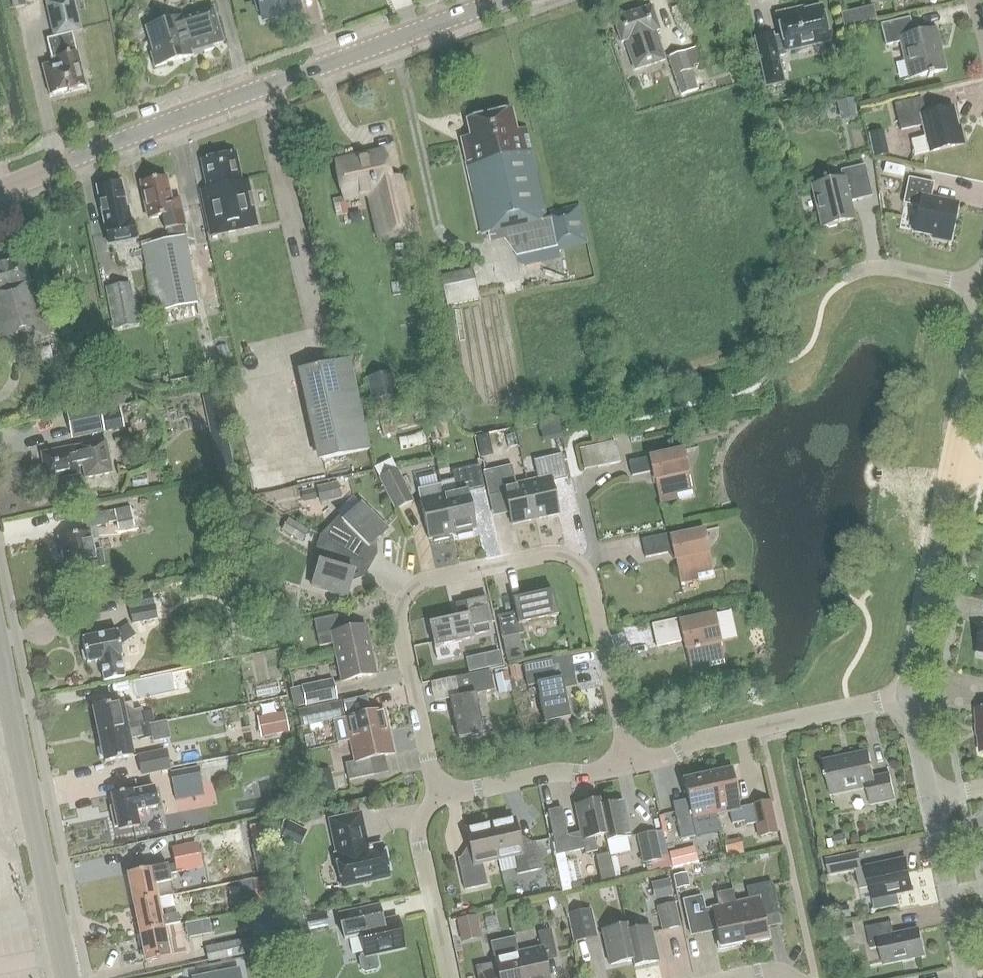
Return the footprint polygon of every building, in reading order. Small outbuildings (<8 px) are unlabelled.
[(13,10),(26,7),(25,0),(11,0),(13,10)] [(84,86),(76,52),(75,52),(71,34),(81,32),(74,0),(54,0),(45,2),(53,38),(46,40),(52,64),(43,67),(50,95),(84,86)] [(263,21),(300,10),(297,0),(257,0),(263,21)] [(772,35),(755,39),(766,87),(783,83),(778,58),(787,56),(786,52),(829,42),(821,6),(795,12),(794,10),(776,14),(781,36),(773,37),(772,35)] [(155,67),(214,49),(213,45),(223,42),(213,7),(146,28),(153,53),(151,53),(155,67)] [(635,70),(665,60),(655,32),(659,31),(652,7),(614,20),(622,43),(625,42),(635,70)] [(857,25),(854,12),(841,14),(844,28),(857,25)] [(911,79),(946,71),(936,28),(913,33),(909,18),(880,25),(885,46),(903,42),(911,79)] [(669,58),(683,101),(702,95),(700,90),(698,90),(691,70),(701,66),(695,49),(669,58)] [(857,117),(853,99),(837,103),(841,121),(857,117)] [(915,156),(929,153),(964,145),(960,127),(957,127),(953,108),(925,114),(921,99),(894,105),(900,132),(922,127),(925,138),(911,141),(915,156)] [(527,131),(516,133),(511,112),(468,122),(473,142),(467,143),(468,147),(464,148),(467,162),(466,162),(483,234),(502,230),(505,239),(512,238),(515,254),(557,245),(558,250),(587,243),(579,206),(550,212),(551,218),(547,219),(527,131)] [(211,236),(257,226),(247,181),(241,182),(235,154),(201,161),(207,189),(202,190),(211,236)] [(408,213),(400,177),(389,179),(384,155),(362,160),(361,157),(336,162),(344,197),(368,192),(378,238),(417,230),(413,212),(408,213)] [(842,179),(812,186),(822,227),(853,220),(849,202),(872,197),(865,165),(840,171),(842,179)] [(168,240),(187,236),(179,198),(171,199),(166,178),(141,183),(149,220),(163,216),(168,240)] [(949,242),(957,204),(930,198),(933,183),(908,178),(903,204),(918,207),(913,233),(932,236),(932,239),(949,242)] [(137,240),(135,232),(130,206),(126,207),(121,182),(97,187),(110,246),(137,240)] [(187,236),(168,240),(142,245),(157,313),(198,304),(190,259),(195,258),(193,245),(189,245),(187,236)] [(50,336),(37,293),(30,295),(27,284),(29,283),(22,260),(0,267),(0,350),(0,351),(50,336)] [(447,307),(479,300),(472,266),(440,273),(447,307)] [(139,324),(130,283),(104,288),(113,330),(139,324)] [(322,460),(369,450),(350,360),(302,370),(322,460)] [(375,411),(397,407),(395,397),(397,397),(392,373),(367,378),(372,402),(373,402),(375,411)] [(112,406),(123,404),(122,395),(110,397),(112,406)] [(103,431),(97,404),(66,411),(72,438),(103,431)] [(123,429),(118,407),(100,410),(104,432),(123,429)] [(477,439),(481,458),(492,456),(488,437),(477,439)] [(105,441),(89,445),(74,448),(73,447),(55,450),(56,453),(43,455),(46,468),(43,469),(45,478),(66,474),(66,476),(75,474),(75,473),(79,472),(78,467),(82,467),(84,479),(112,474),(105,441)] [(615,442),(580,450),(584,472),(620,464),(615,442)] [(676,495),(677,499),(692,496),(682,451),(628,462),(631,477),(652,472),(658,499),(676,495)] [(567,479),(561,455),(533,461),(537,480),(526,482),(535,520),(558,514),(551,483),(567,479)] [(456,491),(443,494),(452,534),(476,529),(468,493),(484,490),(478,466),(452,472),(456,491)] [(535,520),(526,482),(515,485),(511,466),(483,472),(488,497),(504,493),(511,525),(535,520)] [(413,501),(396,469),(378,478),(395,510),(413,501)] [(337,482),(317,487),(321,503),(341,498),(337,482)] [(417,490),(419,499),(428,539),(433,538),(433,542),(449,539),(448,535),(452,534),(443,494),(441,485),(417,490)] [(313,489),(301,492),(303,503),(316,500),(313,489)] [(374,556),(375,555),(375,554),(369,547),(386,530),(361,505),(343,522),(340,518),(321,537),(369,565),(374,556)] [(106,512),(108,523),(116,521),(118,531),(134,527),(130,507),(106,512)] [(87,528),(108,523),(105,512),(84,517),(87,528)] [(309,531),(288,518),(281,530),(302,543),(309,531)] [(671,538),(670,534),(641,540),(645,558),(673,552),(679,579),(696,575),(697,579),(713,576),(703,531),(671,538)] [(66,575),(105,567),(101,550),(94,551),(90,532),(58,538),(66,575)] [(363,575),(369,565),(321,537),(313,563),(319,564),(312,587),(345,598),(352,574),(362,577),(363,575)] [(497,617),(502,638),(507,662),(523,658),(518,635),(523,634),(521,624),(558,617),(552,591),(512,600),(515,613),(497,617)] [(484,611),(468,614),(465,602),(455,604),(457,617),(428,623),(434,649),(474,640),(473,635),(489,632),(484,611)] [(133,624),(157,619),(155,606),(130,611),(133,624)] [(651,625),(656,647),(684,641),(690,668),(707,664),(708,668),(724,664),(713,615),(686,621),(685,617),(651,625)] [(336,658),(371,650),(366,626),(340,632),(337,616),(313,621),(317,637),(319,647),(333,644),(336,658)] [(86,664),(99,661),(104,682),(124,678),(119,657),(122,656),(120,645),(135,634),(129,626),(117,634),(117,633),(81,640),(86,664)] [(336,658),(341,682),(376,674),(371,650),(336,658)] [(485,654),(488,667),(501,664),(498,651),(485,654)] [(280,652),(259,655),(262,677),(283,673),(280,652)] [(544,661),(522,665),(527,687),(536,685),(544,724),(569,719),(564,689),(576,687),(574,676),(548,681),(544,661)] [(512,683),(521,681),(518,665),(509,667),(512,683)] [(475,695),(494,691),(489,671),(454,679),(458,698),(449,700),(458,740),(483,734),(475,695)] [(494,675),(499,695),(512,693),(507,672),(494,675)] [(332,680),(301,687),(305,707),(337,701),(332,680)] [(258,699),(280,695),(277,681),(254,686),(258,699)] [(345,719),(347,718),(343,701),(299,711),(302,728),(345,718),(345,719)] [(93,708),(98,735),(154,724),(151,711),(124,717),(121,702),(93,708)] [(347,718),(345,719),(350,742),(389,733),(384,710),(347,718)] [(273,714),(257,717),(261,738),(277,735),(277,734),(287,732),(283,713),(273,715),(273,714)] [(132,757),(128,741),(138,739),(138,740),(151,738),(152,743),(170,739),(166,721),(154,724),(98,735),(104,763),(132,757)] [(389,733),(350,742),(354,763),(345,765),(348,781),(372,776),(368,760),(393,754),(389,733)] [(167,749),(137,756),(141,777),(171,771),(167,749)] [(866,787),(870,805),(895,800),(890,774),(874,778),(868,752),(823,761),(830,795),(866,787)] [(170,772),(173,787),(202,782),(199,766),(170,772)] [(320,797),(335,793),(329,769),(315,772),(320,797)] [(730,771),(707,776),(715,815),(729,812),(731,824),(745,821),(746,825),(755,823),(751,806),(739,808),(730,771)] [(715,815),(707,776),(683,781),(690,809),(674,813),(680,840),(705,834),(701,818),(715,815)] [(139,826),(136,812),(158,807),(154,786),(122,793),(122,792),(118,793),(119,794),(111,795),(118,830),(139,826)] [(561,892),(584,887),(582,880),(571,883),(567,862),(565,852),(583,848),(584,852),(597,849),(594,838),(605,836),(599,807),(600,807),(598,800),(574,805),(580,832),(552,838),(556,855),(553,856),(561,892)] [(755,823),(758,838),(776,834),(769,801),(751,805),(751,806),(755,823)] [(605,836),(606,842),(630,837),(623,802),(600,807),(599,807),(605,836)] [(337,855),(335,855),(342,888),(389,878),(381,845),(367,848),(365,838),(360,814),(329,821),(337,855)] [(513,818),(489,824),(497,861),(513,857),(517,875),(540,870),(534,842),(519,846),(513,818)] [(289,822),(281,837),(299,847),(307,832),(289,822)] [(249,826),(253,847),(266,844),(262,824),(249,826)] [(487,886),(485,877),(482,864),(497,861),(489,824),(465,829),(471,856),(457,859),(464,891),(487,886)] [(661,859),(655,832),(638,836),(643,863),(661,859)] [(845,834),(832,837),(834,850),(848,847),(845,834)] [(175,864),(166,866),(166,865),(126,873),(133,903),(157,898),(157,899),(173,896),(168,874),(200,867),(195,843),(172,849),(175,864)] [(669,853),(672,868),(688,864),(685,849),(669,853)] [(867,868),(867,869),(861,870),(858,854),(827,861),(830,876),(856,871),(860,890),(871,887),(873,899),(877,901),(887,899),(890,896),(912,891),(906,860),(867,868)] [(673,876),(676,890),(689,887),(686,873),(673,876)] [(252,879),(257,904),(276,901),(272,876),(252,879)] [(669,879),(651,883),(655,900),(673,896),(669,879)] [(761,909),(776,906),(771,882),(746,888),(749,901),(735,904),(743,943),(752,941),(753,944),(770,940),(768,932),(765,932),(761,909)] [(683,901),(691,936),(716,930),(719,942),(716,943),(718,951),(735,948),(735,945),(743,943),(735,904),(704,910),(701,897),(683,901)] [(157,898),(133,903),(139,933),(178,925),(176,915),(161,918),(157,899),(157,898)] [(656,907),(662,930),(681,925),(675,903),(656,907)] [(382,923),(379,907),(339,916),(344,940),(360,937),(364,955),(361,956),(359,959),(361,970),(365,973),(376,970),(378,967),(375,954),(404,948),(398,919),(382,923)] [(567,914),(573,942),(597,937),(591,909),(567,914)] [(305,919),(308,931),(329,927),(326,914),(305,919)] [(458,920),(462,940),(479,936),(474,916),(458,920)] [(924,957),(918,930),(894,935),(891,922),(866,928),(870,950),(880,948),(883,965),(924,957)] [(185,954),(178,925),(139,933),(146,963),(185,954)] [(626,925),(601,930),(609,966),(632,961),(633,961),(626,931),(627,931),(626,925)] [(633,961),(632,961),(634,967),(658,962),(650,926),(627,931),(626,931),(633,961)] [(855,936),(853,926),(836,929),(838,940),(855,936)] [(543,956),(555,953),(550,930),(537,932),(541,948),(518,953),(523,977),(548,977),(543,956)] [(208,962),(245,955),(242,939),(205,946),(208,962)] [(518,953),(494,958),(499,977),(523,977),(518,953)] [(237,969),(197,977),(239,977),(237,969)]
